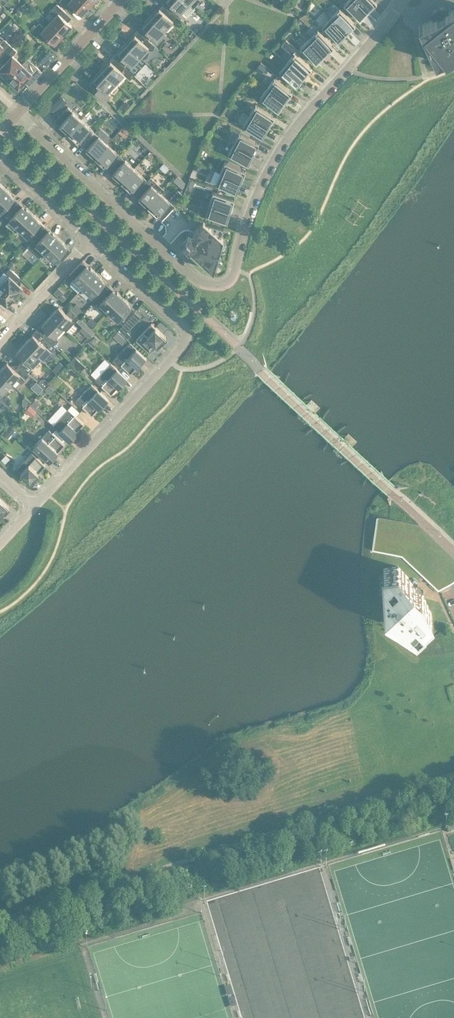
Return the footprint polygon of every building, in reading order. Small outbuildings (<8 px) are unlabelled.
[(84,0),(60,0),(59,1),(68,10),(72,6),(81,14),(90,5),(84,0)] [(163,4),(172,13),(176,16),(176,17),(189,4),(185,0),(166,0),(163,4)] [(357,0),(347,0),(344,4),(359,19),(359,20),(368,11),(357,0)] [(368,11),(377,2),(376,1),(376,2),(374,0),(357,0),(368,11)] [(49,22),(63,34),(71,25),(62,17),(66,12),(56,4),(49,12),(55,17),(49,22)] [(155,11),(150,16),(164,30),(173,21),(172,21),(176,16),(172,13),(163,4),(156,12),(155,11)] [(331,17),(346,33),(355,24),(355,23),(355,24),(339,8),(331,17)] [(421,39),(421,42),(422,42),(428,42),(438,63),(438,62),(438,61),(451,55),(451,56),(452,56),(453,60),(452,55),(453,55),(453,9),(445,13),(445,9),(442,9),(440,9),(438,10),(436,11),(434,13),(432,14),(436,18),(419,26),(419,25),(418,25),(421,39)] [(145,23),(138,30),(148,39),(151,35),(156,39),(164,30),(150,16),(144,22),(145,23)] [(346,33),(331,17),(322,25),(337,41),(337,42),(346,33)] [(63,34),(49,22),(44,28),(39,23),(36,26),(34,25),(30,29),(41,39),(45,35),(54,44),(63,34)] [(130,37),(125,43),(140,56),(152,43),(148,39),(138,30),(131,38),(130,37)] [(317,30),(309,38),(324,54),(333,46),(333,45),(317,30)] [(1,57),(11,47),(0,36),(0,56),(1,57)] [(324,54),(309,38),(300,47),(315,62),(315,63),(316,63),(324,54)] [(281,45),(293,55),(287,62),(304,77),(312,67),(311,67),(298,56),(301,53),(285,40),(281,45)] [(121,49),(114,57),(123,66),(127,61),(131,65),(140,56),(125,43),(120,48),(121,49)] [(1,57),(6,62),(0,68),(0,72),(2,74),(1,75),(6,81),(22,64),(12,55),(16,51),(11,47),(1,57)] [(44,68),(55,56),(49,50),(38,62),(44,68)] [(106,64),(101,69),(115,83),(124,74),(121,71),(125,67),(123,66),(114,57),(107,64),(106,64)] [(22,64),(6,81),(12,86),(14,85),(18,88),(25,80),(30,84),(41,72),(27,59),(22,64)] [(304,77),(287,62),(279,72),(295,86),(296,86),(304,77)] [(131,72),(137,77),(143,72),(137,66),(131,72)] [(88,82),(88,83),(106,99),(110,95),(107,92),(115,83),(101,69),(95,75),(96,76),(89,83),(88,82)] [(274,78),(267,88),(285,101),(292,91),(292,90),(292,91),(274,78)] [(285,101),(267,88),(260,98),(277,110),(277,111),(278,111),(285,101)] [(50,109),(54,113),(55,114),(66,102),(60,96),(49,108),(50,109)] [(255,105),(249,115),(268,127),(275,116),(274,115),(274,116),(255,105)] [(67,134),(81,119),(67,107),(54,122),(55,121),(62,128),(61,129),(67,134)] [(268,127),(249,115),(243,126),(262,137),(261,137),(262,137),(268,127)] [(81,145),(94,132),(81,119),(67,134),(73,139),(73,138),(81,145)] [(233,143),(253,153),(259,142),(258,142),(239,132),(238,133),(232,130),(227,140),(233,143)] [(93,159),(107,144),(94,132),(81,145),(89,152),(88,153),(93,159)] [(253,153),(233,143),(228,154),(247,164),(248,165),(253,153)] [(107,144),(93,159),(99,164),(100,163),(108,170),(119,158),(120,156),(116,152),(107,144)] [(120,183),(133,168),(124,160),(123,161),(119,158),(108,170),(115,177),(114,178),(120,183)] [(220,173),(241,181),(246,170),(245,169),(245,170),(225,162),(220,173)] [(134,194),(147,181),(133,168),(120,183),(126,188),(126,187),(134,194)] [(236,193),(241,181),(220,173),(215,184),(236,192),(236,193)] [(147,181),(134,194),(141,201),(141,202),(146,207),(160,193),(163,189),(150,177),(147,181)] [(5,188),(0,194),(0,211),(1,211),(3,213),(0,216),(0,218),(1,219),(5,215),(9,211),(18,202),(10,194),(11,194),(5,188)] [(160,193),(146,207),(152,213),(153,212),(160,219),(159,220),(160,220),(183,195),(178,190),(168,201),(160,193)] [(213,192),(209,203),(230,210),(234,198),(213,192)] [(18,228),(32,213),(26,208),(25,209),(18,202),(9,211),(5,215),(9,219),(18,228)] [(230,210),(209,203),(205,215),(226,221),(226,222),(227,222),(230,210)] [(33,238),(44,226),(36,219),(37,218),(32,213),(18,228),(27,236),(28,235),(33,238)] [(205,223),(203,221),(183,243),(186,246),(190,242),(193,245),(189,249),(214,271),(214,270),(212,269),(216,254),(218,255),(219,255),(217,253),(221,238),(223,240),(223,239),(221,237),(223,228),(205,223)] [(45,252),(58,237),(53,232),(52,233),(44,226),(33,238),(37,242),(35,244),(45,252)] [(58,237),(45,252),(54,260),(57,256),(62,260),(72,250),(71,250),(70,250),(63,243),(64,243),(58,237)] [(69,275),(74,279),(70,283),(70,285),(78,292),(82,287),(96,272),(90,267),(90,268),(82,261),(83,260),(69,275)] [(0,284),(14,297),(23,288),(22,287),(22,288),(16,283),(20,278),(9,268),(5,273),(8,276),(0,284)] [(96,272),(82,287),(91,295),(94,293),(98,296),(98,297),(108,286),(101,278),(102,278),(96,272)] [(0,300),(6,305),(6,306),(14,297),(0,284),(0,283),(0,300)] [(109,312),(122,297),(117,292),(116,293),(108,286),(98,297),(98,296),(97,298),(101,302),(96,307),(105,315),(109,312)] [(122,297),(109,312),(122,324),(136,309),(135,309),(135,310),(127,303),(128,302),(122,297)] [(50,316),(63,328),(66,331),(79,317),(75,314),(70,309),(66,314),(58,307),(50,316)] [(53,345),(58,340),(54,337),(63,328),(50,316),(41,325),(49,332),(45,337),(53,345)] [(161,342),(165,337),(151,324),(136,340),(149,353),(160,341),(161,342)] [(31,336),(24,344),(37,356),(40,359),(42,360),(55,346),(53,345),(45,337),(40,342),(32,335),(31,336)] [(119,367),(121,365),(130,374),(140,362),(141,363),(146,358),(130,342),(112,361),(119,367)] [(40,359),(37,356),(24,344),(16,353),(23,360),(19,365),(27,373),(28,373),(36,364),(40,359)] [(69,362),(79,373),(85,366),(75,356),(69,362)] [(97,356),(86,370),(89,373),(100,358),(97,356)] [(11,383),(16,379),(21,383),(29,374),(28,373),(27,373),(19,365),(14,370),(6,363),(0,370),(0,373),(11,383)] [(110,363),(95,380),(111,394),(121,383),(122,384),(127,379),(110,363)] [(1,401),(3,402),(8,397),(6,395),(10,392),(6,388),(11,383),(0,373),(0,399),(2,401),(1,401)] [(76,401),(91,415),(102,404),(103,405),(108,399),(91,384),(76,401)] [(74,401),(80,392),(74,388),(68,397),(74,401)] [(23,400),(18,407),(25,413),(30,406),(23,400)] [(83,424),(68,409),(52,426),(69,441),(74,436),(73,435),(83,424)] [(33,447),(50,462),(55,457),(54,456),(64,444),(49,430),(33,447)] [(34,477),(45,465),(31,453),(16,469),(31,483),(35,478),(34,477)] [(8,507),(0,499),(0,514),(2,511),(3,512),(8,507)] [(382,570),(385,609),(416,632),(432,618),(421,593),(397,567),(382,570)]
